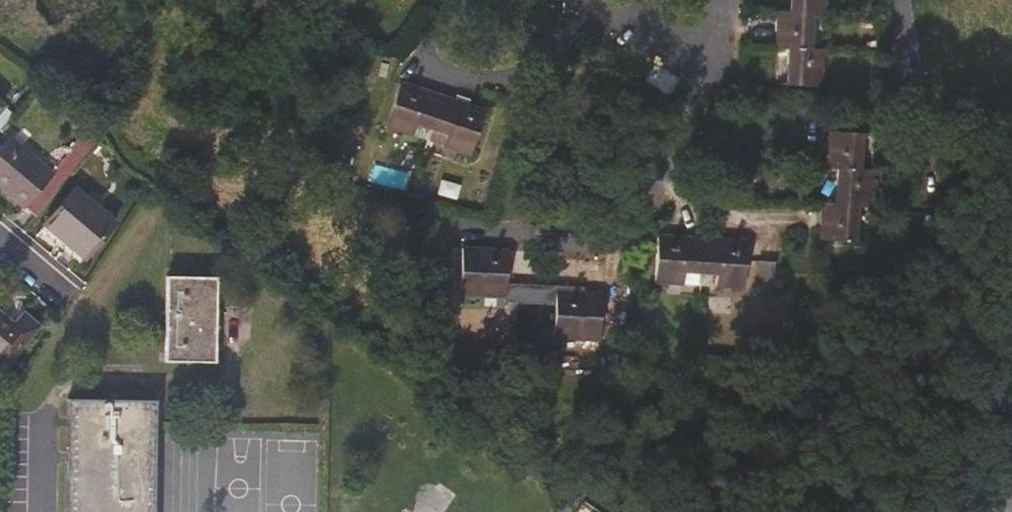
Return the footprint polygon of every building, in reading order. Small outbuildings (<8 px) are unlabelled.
[(824,0),(790,0),(789,11),(812,12),(823,13),(824,0)] [(810,48),(812,12),(789,11),(778,10),(776,46),(787,47),(810,48)] [(819,85),(821,49),(810,48),(787,47),(785,83),(819,85)] [(373,62),(374,59),(365,57),(362,69),(371,71),(373,62)] [(442,96),(400,82),(385,125),(413,135),(417,124),(431,129),(442,96)] [(471,154),(485,111),(442,96),(431,129),(446,134),(442,145),(471,154)] [(3,105),(0,108),(0,130),(14,114),(3,105)] [(7,136),(0,146),(0,186),(36,215),(71,171),(98,138),(88,130),(53,173),(7,136)] [(858,169),(860,134),(826,132),(824,168),(835,169),(858,169)] [(869,171),(858,169),(835,169),(833,204),(856,205),(867,206),(869,171)] [(74,189),(45,224),(85,258),(115,223),(74,189)] [(854,242),(856,205),(833,204),(822,204),(820,240),(854,242)] [(703,238),(658,235),(655,280),(685,283),(685,272),(701,273),(703,238)] [(748,241),(703,238),(701,273),(716,274),(716,285),(745,286),(748,241)] [(507,284),(509,251),(463,249),(461,295),(506,297),(506,302),(531,303),(532,285),(507,284)] [(774,289),(776,261),(759,261),(758,288),(774,289)] [(167,276),(164,362),(215,363),(217,277),(167,276)] [(603,294),(557,292),(557,287),(532,285),(531,303),(556,305),(555,338),(600,340),(603,294)] [(0,312),(0,363),(5,367),(39,326),(24,313),(14,324),(0,312)] [(68,399),(66,511),(155,511),(156,401),(68,399)]
